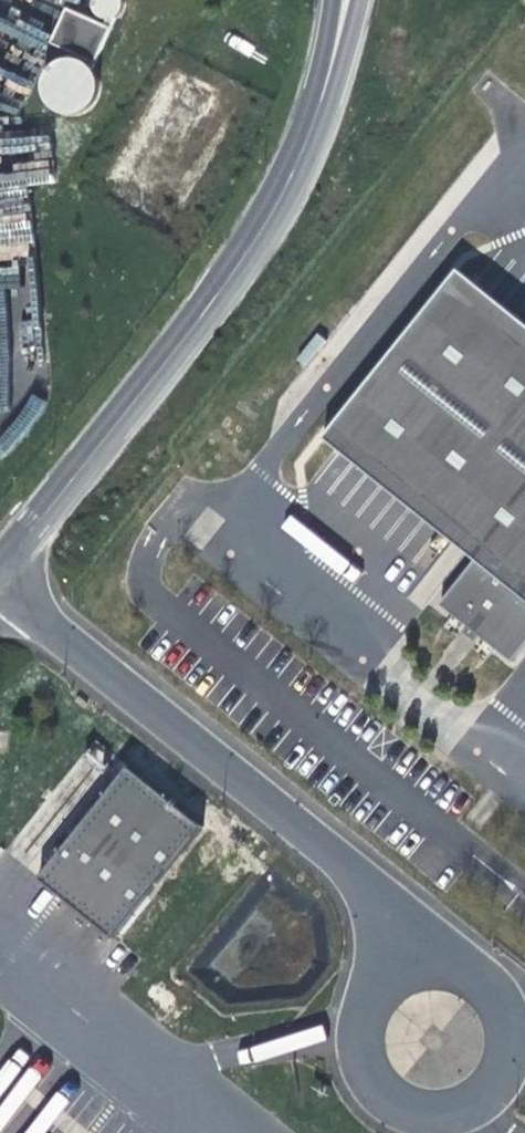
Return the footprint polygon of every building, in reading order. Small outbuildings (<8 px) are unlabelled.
[(121,11),(121,5),(119,0),(92,0),(90,5),(90,11),(92,17),(97,21),(103,24),(109,23),(114,21),(119,17),(121,11)] [(48,47),(92,66),(107,32),(63,13),(48,47)] [(95,101),(97,90),(95,79),(89,70),(79,64),(68,61),(57,64),(48,70),(42,79),(39,90),(42,101),(48,111),(57,117),(68,119),(79,117),(89,111),(95,101)] [(470,278),(457,268),(322,437),(335,447),(345,435),(485,546),(475,558),(440,604),(467,626),(468,626),(471,622),(481,630),(478,634),(479,636),(512,662),(524,645),(524,343),(460,291),(470,278)] [(470,278),(460,291),(524,343),(524,323),(470,278)] [(317,333),(307,346),(316,353),(326,340),(317,333)] [(316,353),(307,346),(296,359),(305,366),(316,353)] [(485,546),(345,435),(335,447),(475,558),(485,546)] [(467,626),(463,631),(475,641),(479,636),(478,634),(481,630),(471,622),(468,626),(467,626)] [(203,826),(128,766),(38,878),(112,938),(203,826)]
